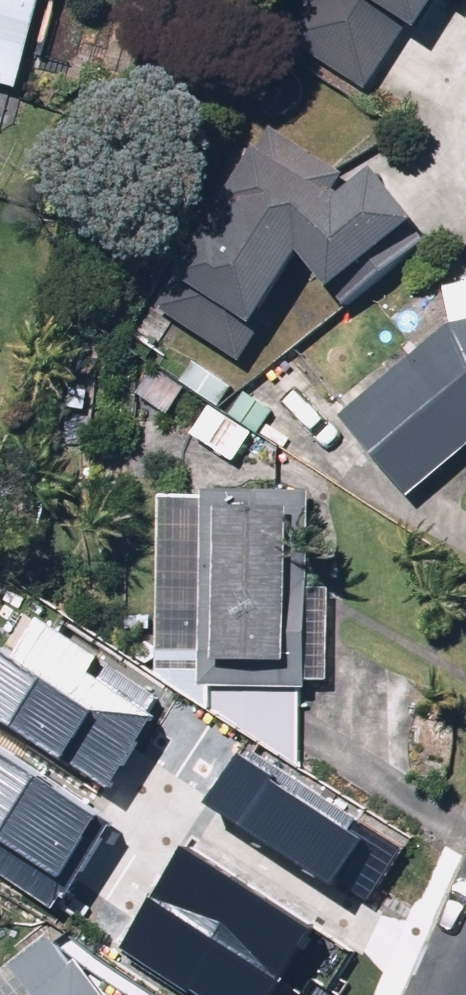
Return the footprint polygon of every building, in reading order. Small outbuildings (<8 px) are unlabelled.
[(40,95),(64,0),(0,0),(0,85),(40,95)] [(456,24),(465,5),(465,0),(412,0),(456,24)] [(363,178),(281,129),(172,300),(259,356),(328,249),(358,276),(435,209),(402,154),(363,178)] [(396,321),(424,349),(356,417),(429,490),(465,453),(465,272),(446,271),(396,321)] [(324,490),(161,486),(154,654),(212,657),(209,709),(230,710),(231,678),(346,683),(352,550),(322,549),(324,490)] [(110,790),(164,705),(30,621),(13,649),(0,641),(0,721),(110,790)] [(239,751),(206,805),(368,903),(402,849),(239,751)] [(52,906),(105,827),(0,756),(0,871),(52,906)] [(124,949),(200,994),(272,994),(313,928),(185,851),(124,949)] [(62,929),(0,983),(0,994),(124,994),(62,929)]
